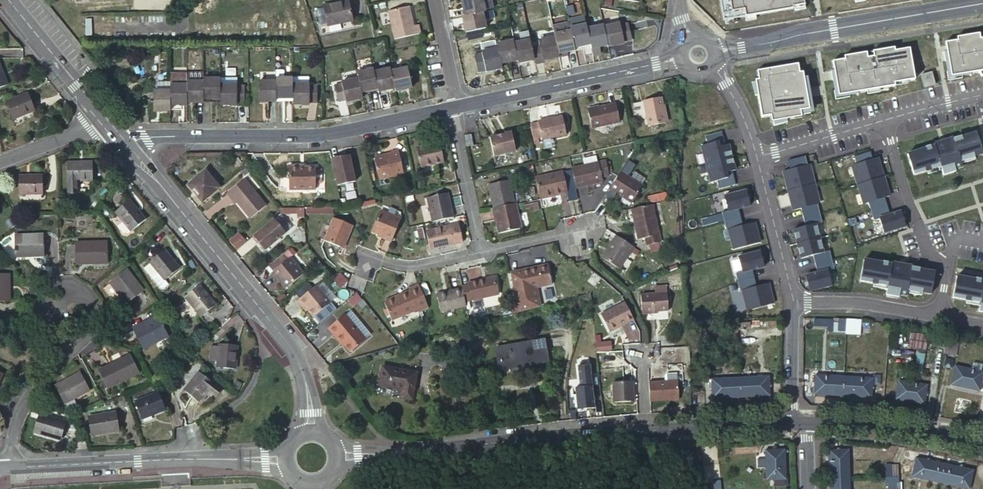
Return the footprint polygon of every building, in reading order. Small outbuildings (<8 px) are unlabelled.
[(348,0),(335,0),(320,3),(324,22),(351,16),(348,0)] [(481,9),(484,9),(482,0),(463,0),(466,13),(481,9)] [(484,9),(492,7),(491,0),(482,0),(484,9)] [(804,0),(721,0),(724,21),(794,9),(793,7),(805,5),(804,0)] [(320,3),(315,4),(320,23),(324,22),(320,3)] [(414,24),(410,5),(390,10),(396,38),(420,33),(418,24),(414,24)] [(466,31),(485,26),(483,18),(494,15),(492,7),(484,9),(481,9),(466,13),(462,14),(466,31)] [(629,21),(605,26),(609,44),(609,45),(633,40),(630,22),(629,21)] [(636,21),(630,22),(633,40),(639,38),(636,21)] [(575,46),(591,42),(590,40),(588,28),(586,22),(570,25),(571,29),(575,46)] [(599,39),(601,46),(609,44),(605,26),(605,25),(588,28),(590,40),(599,39)] [(555,32),(555,35),(559,52),(575,48),(575,46),(571,29),(555,32)] [(957,37),(957,40),(945,42),(947,51),(943,52),(945,60),(948,59),(951,76),(982,71),(982,38),(980,38),(979,33),(957,37)] [(540,39),(541,42),(544,58),(560,55),(559,52),(555,35),(540,39)] [(531,38),(515,41),(519,59),(519,61),(535,58),(532,44),(531,38)] [(497,43),(498,48),(502,63),(519,59),(515,41),(514,39),(497,43)] [(590,40),(591,42),(591,44),(593,54),(602,52),(601,46),(599,39),(590,40)] [(535,58),(536,64),(545,62),(544,58),(541,42),(532,44),(535,58)] [(483,52),(487,72),(503,68),(502,63),(498,48),(483,52)] [(866,52),(844,56),(845,59),(833,61),(834,70),(831,71),(832,79),(836,78),(839,95),(895,86),(894,83),(914,79),(909,48),(895,51),(894,48),(873,51),(873,56),(867,57),(866,52)] [(487,72),(483,52),(475,53),(479,73),(487,72)] [(0,63),(0,88),(8,85),(0,63)] [(799,72),(797,63),(757,70),(758,79),(755,79),(761,117),(770,115),(771,121),(801,116),(800,110),(809,109),(807,97),(810,97),(809,91),(806,92),(803,72),(799,72)] [(357,72),(358,80),(361,92),(377,89),(374,72),(373,69),(357,72)] [(374,72),(377,89),(378,92),(394,88),(391,72),(390,69),(374,72)] [(409,69),(391,72),(394,88),(395,92),(413,88),(409,69)] [(932,73),(922,76),(925,87),(936,84),(932,73)] [(169,83),(169,86),(187,85),(187,82),(187,75),(169,75),(169,83)] [(277,78),(277,81),(277,97),(294,97),(294,84),(294,78),(286,78),(277,78)] [(204,99),(221,99),(221,85),(221,79),(204,79),(204,82),(204,99)] [(358,80),(342,83),(346,101),(347,102),(362,98),(361,92),(358,80)] [(260,101),(277,100),(277,97),(277,81),(260,81),(260,101)] [(204,99),(204,82),(187,82),(187,85),(187,102),(204,101),(204,99)] [(169,86),(169,83),(155,83),(155,92),(169,92),(169,86)] [(346,101),(342,83),(335,84),(339,102),(346,101)] [(231,85),(221,85),(221,99),(221,105),(238,104),(246,104),(246,84),(231,85)] [(312,103),(311,84),(294,84),(294,97),(294,100),(294,104),(312,103)] [(169,105),(187,105),(187,102),(187,85),(169,86),(169,92),(169,105)] [(170,112),(169,105),(169,92),(155,92),(152,92),(152,112),(170,112)] [(37,113),(31,97),(8,106),(15,122),(37,113)] [(666,121),(661,104),(660,97),(642,101),(646,117),(648,124),(666,121)] [(646,117),(642,101),(632,103),(635,119),(646,117)] [(618,124),(614,107),(598,111),(587,113),(591,130),(618,124)] [(566,134),(563,116),(538,121),(539,123),(542,137),(542,139),(566,134)] [(542,137),(539,123),(530,125),(533,139),(542,137)] [(722,131),(705,136),(707,144),(701,145),(710,182),(717,180),(719,188),(736,184),(733,175),(727,177),(726,172),(732,171),(735,170),(728,144),(725,145),(719,146),(718,142),(724,140),(722,131)] [(476,143),(473,132),(467,134),(470,144),(476,143)] [(962,167),(960,161),(982,154),(976,133),(954,140),(953,137),(944,140),(948,153),(938,156),(935,145),(907,153),(914,175),(941,166),(942,173),(955,169),(962,167)] [(516,152),(511,134),(491,139),(495,157),(516,152)] [(446,161),(442,142),(419,148),(423,166),(446,161)] [(406,174),(401,148),(392,149),(392,151),(376,155),(382,179),(406,174)] [(873,159),(870,151),(854,156),(857,164),(854,164),(857,175),(855,175),(861,193),(863,193),(866,203),(869,202),(874,220),(879,218),(884,233),(905,226),(901,211),(890,215),(884,197),(890,196),(884,177),(878,157),(873,159)] [(574,161),(578,181),(605,175),(604,169),(612,168),(611,165),(609,156),(609,154),(574,161)] [(334,158),(340,184),(357,180),(353,160),(344,161),(343,156),(334,158)] [(809,175),(805,156),(788,160),(790,169),(783,171),(788,191),(815,184),(812,174),(809,175)] [(92,178),(92,160),(67,160),(67,178),(92,178)] [(563,163),(536,169),(541,190),(568,183),(568,182),(574,180),(571,167),(564,169),(563,163)] [(290,188),(300,188),(300,167),(299,164),(290,165),(290,188)] [(645,178),(623,164),(613,181),(635,195),(645,178)] [(208,198),(226,183),(211,165),(193,180),(208,198)] [(247,167),(242,171),(246,176),(251,172),(247,167)] [(300,188),(314,189),(314,167),(304,167),(300,167),(300,188)] [(43,194),(43,175),(18,175),(18,193),(43,194)] [(493,207),(514,202),(508,178),(488,183),(493,207)] [(241,193),(243,196),(256,212),(266,204),(245,179),(234,188),(239,194),(241,193)] [(815,184),(788,191),(793,210),(801,208),(803,217),(819,213),(814,194),(817,194),(815,184)] [(670,192),(669,186),(656,188),(657,194),(670,192)] [(427,195),(433,219),(454,214),(448,190),(427,195)] [(738,209),(750,205),(746,190),(724,196),(728,211),(722,212),(726,230),(731,229),(733,239),(731,239),(733,249),(760,242),(755,222),(743,226),(738,209)] [(132,231),(146,219),(131,199),(117,211),(132,231)] [(656,200),(635,204),(641,235),(648,233),(650,240),(663,238),(656,200)] [(495,215),(497,221),(499,231),(521,226),(515,202),(514,202),(493,207),(491,207),(493,216),(495,215)] [(391,239),(398,216),(378,209),(371,231),(384,235),(383,236),(391,239)] [(819,213),(803,217),(805,226),(793,229),(797,244),(820,238),(816,224),(822,223),(819,213)] [(291,230),(280,215),(259,233),(264,239),(268,236),(274,243),(291,230)] [(346,239),(351,224),(332,218),(325,241),(340,246),(343,238),(346,239)] [(464,236),(459,218),(428,226),(432,244),(464,236)] [(620,261),(635,239),(617,227),(603,249),(620,261)] [(238,230),(228,240),(237,249),(247,240),(238,230)] [(44,254),(45,236),(12,235),(2,242),(12,257),(19,253),(44,254)] [(268,236),(264,239),(270,247),(274,243),(268,236)] [(820,238),(797,244),(801,258),(813,255),(815,264),(831,260),(829,251),(823,253),(820,238)] [(108,260),(108,241),(78,242),(79,261),(108,260)] [(289,260),(302,276),(305,273),(293,257),(296,255),(291,249),(272,265),(276,270),(289,260)] [(764,266),(760,251),(738,257),(742,272),(736,273),(740,291),(745,290),(747,300),(745,301),(747,310),(774,303),(769,283),(756,286),(752,269),(764,266)] [(167,281),(182,270),(168,252),(153,263),(161,274),(167,281)] [(907,296),(908,290),(931,294),(935,273),(911,268),(912,266),(903,264),(900,277),(890,275),(892,264),(864,258),(860,281),(887,286),(886,292),(899,295),(907,296)] [(520,304),(532,300),(539,298),(536,282),(554,279),(550,259),(511,268),(520,304)] [(302,276),(289,260),(276,270),(274,272),(279,278),(281,277),(288,287),(302,276)] [(831,260),(815,264),(817,272),(805,276),(809,291),(831,285),(828,270),(833,269),(831,260)] [(143,291),(127,269),(111,280),(126,302),(143,291)] [(464,283),(467,296),(477,294),(500,288),(496,272),(471,278),(471,279),(464,281),(464,283)] [(343,273),(338,278),(343,285),(349,280),(343,273)] [(161,274),(155,278),(162,289),(165,289),(170,285),(167,281),(161,274)] [(957,275),(953,298),(980,303),(979,309),(982,310),(982,280),(957,275)] [(9,276),(0,276),(0,302),(9,301),(9,276)] [(424,308),(418,282),(408,284),(409,287),(382,294),(386,313),(414,307),(414,310),(424,308)] [(307,303),(310,307),(316,314),(333,300),(319,283),(300,299),(305,305),(307,303)] [(467,296),(464,283),(438,289),(442,305),(467,299),(467,296)] [(204,318),(218,306),(203,287),(188,299),(204,318)] [(658,291),(644,293),(646,310),(671,308),(669,290),(668,290),(658,291)] [(353,306),(361,299),(357,293),(348,300),(353,306)] [(633,316),(626,299),(601,309),(608,328),(627,320),(627,318),(633,316)] [(351,309),(346,314),(365,337),(371,333),(351,309)] [(337,333),(346,343),(350,349),(365,337),(346,314),(329,327),(335,335),(337,333)] [(738,318),(726,318),(726,323),(734,323),(734,326),(739,326),(738,318)] [(751,318),(738,318),(739,326),(743,326),(743,323),(751,322),(751,318)] [(851,322),(851,325),(851,330),(858,331),(859,322),(851,322)] [(146,354),(167,338),(156,323),(135,340),(146,354)] [(337,333),(335,335),(343,345),(346,343),(337,333)] [(948,338),(935,336),(935,340),(942,341),(941,344),(947,345),(948,338)] [(547,359),(546,337),(500,338),(500,357),(525,357),(525,359),(547,359)] [(605,341),(590,342),(590,351),(605,350),(605,341)] [(238,353),(219,351),(219,354),(218,367),(217,374),(235,377),(238,353)] [(219,354),(212,353),(210,367),(218,367),(219,354)] [(37,375),(44,368),(37,361),(31,367),(37,375)] [(568,407),(585,406),(583,363),(570,363),(571,385),(567,385),(568,407)] [(107,397),(136,381),(128,365),(98,381),(107,397)] [(412,401),(418,374),(384,366),(380,385),(402,390),(401,398),(412,401)] [(957,366),(953,384),(981,390),(982,380),(982,371),(957,366)] [(64,401),(88,387),(79,371),(55,384),(64,401)] [(645,382),(646,400),(674,398),(673,380),(672,372),(662,373),(660,375),(661,381),(645,382)] [(815,393),(843,394),(844,375),(815,373),(815,393)] [(626,394),(629,394),(628,374),(608,376),(609,401),(626,400),(626,394)] [(843,394),(872,395),(873,376),(844,375),(843,394)] [(742,397),(770,395),(769,376),(741,377),(742,397)] [(214,402),(221,394),(199,377),(184,396),(200,408),(208,397),(214,402)] [(714,398),(742,397),(741,377),(712,378),(714,398)] [(927,385),(898,381),(895,400),(925,404),(927,385)] [(239,400),(244,395),(239,390),(234,395),(239,400)] [(164,418),(156,401),(134,412),(142,428),(164,418)] [(62,437),(65,421),(39,415),(36,431),(62,437)] [(118,431),(116,415),(88,420),(91,436),(118,431)] [(830,448),(831,478),(849,478),(848,448),(830,448)] [(785,449),(767,449),(768,479),(787,479),(785,449)] [(945,464),(917,459),(913,477),(942,483),(945,464)] [(714,464),(700,466),(702,484),(706,483),(716,482),(714,464)] [(721,464),(714,464),(716,482),(723,482),(721,464)] [(974,470),(945,464),(942,483),(969,488),(974,470)] [(831,488),(850,488),(849,478),(831,478),(831,488)]
